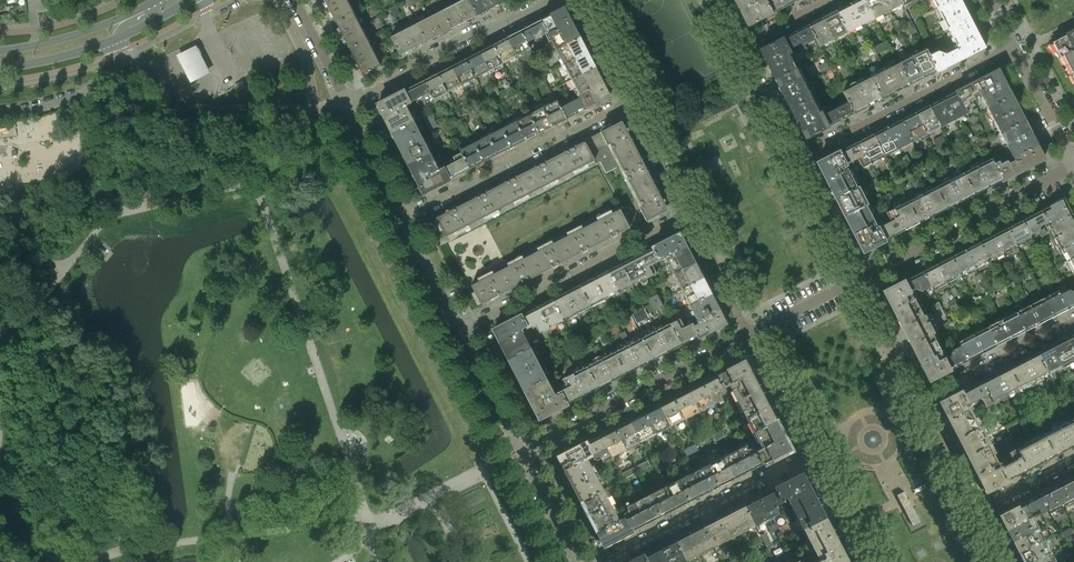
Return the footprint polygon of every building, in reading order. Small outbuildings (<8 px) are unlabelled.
[(335,22),(353,12),(347,0),(324,0),(335,22)] [(442,10),(451,28),(477,15),(469,0),(460,0),(442,10)] [(477,15),(503,1),(503,0),(469,0),(477,15)] [(739,11),(759,0),(734,0),(739,11)] [(739,11),(747,26),(772,13),(766,1),(766,0),(759,0),(739,11)] [(766,1),(772,13),(796,1),(795,0),(768,0),(766,1)] [(849,3),(860,25),(874,18),(865,0),(856,0),(849,3)] [(874,18),(888,11),(882,0),(865,0),(874,18)] [(888,11),(901,4),(899,0),(882,0),(888,11)] [(905,9),(913,4),(911,0),(903,5),(905,9)] [(935,7),(942,20),(966,8),(965,7),(962,0),(949,0),(935,7)] [(849,3),(835,11),(846,32),(860,25),(849,3)] [(966,8),(942,20),(948,32),(972,20),(965,7),(966,8)] [(578,38),(563,8),(540,20),(546,31),(555,49),(578,38)] [(909,10),(914,19),(918,17),(913,8),(909,10)] [(442,10),(416,23),(425,41),(451,28),(442,10)] [(835,11),(821,18),(832,39),(846,32),(835,11)] [(353,12),(335,22),(348,47),(366,38),(353,12)] [(821,18),(808,25),(813,35),(815,38),(819,46),(832,39),(821,18)] [(540,20),(520,31),(526,42),(546,31),(540,20)] [(911,20),(906,22),(910,30),(915,28),(911,20)] [(928,38),(919,20),(915,22),(924,40),(928,38)] [(972,20),(948,32),(955,45),(979,33),(972,20)] [(390,36),(400,54),(425,41),(416,23),(390,36)] [(808,25),(782,37),(788,48),(800,42),(805,43),(808,41),(815,38),(813,35),(808,25)] [(901,33),(898,26),(893,29),(896,35),(901,33)] [(910,30),(901,35),(903,38),(916,31),(915,28),(910,30)] [(1051,42),(1063,64),(1063,65),(1067,63),(1073,77),(1073,30),(1051,42)] [(529,49),(526,42),(520,31),(506,38),(516,56),(520,64),(528,60),(524,52),(529,49)] [(979,33),(955,45),(956,48),(961,58),(985,46),(979,33)] [(941,34),(926,43),(928,47),(943,38),(941,34)] [(903,38),(901,35),(896,37),(899,44),(904,41),(903,38)] [(782,37),(760,49),(767,64),(790,52),(788,48),(782,37)] [(366,38),(348,47),(362,74),(380,65),(366,38)] [(506,38),(492,44),(502,63),(516,56),(506,38)] [(593,66),(578,38),(555,49),(570,78),(593,66)] [(197,42),(177,52),(191,80),(211,70),(197,42)] [(492,44),(478,52),(488,70),(502,63),(492,44)] [(873,57),(880,53),(877,47),(870,51),(873,57)] [(937,71),(961,58),(956,48),(947,53),(944,54),(936,51),(929,55),(937,71)] [(925,49),(911,56),(923,78),(937,71),(929,55),(925,49)] [(478,52),(465,59),(475,77),(488,70),(478,52)] [(790,52),(767,64),(775,78),(797,67),(790,52)] [(911,56),(897,63),(909,85),(923,78),(911,56)] [(465,59),(451,66),(461,84),(475,77),(465,59)] [(817,66),(820,73),(829,69),(825,62),(817,66)] [(897,63),(883,70),(895,92),(909,85),(897,63)] [(451,66),(437,73),(447,92),(461,84),(451,66)] [(593,66),(570,78),(578,93),(601,81),(593,66)] [(797,67),(775,78),(782,93),(805,82),(797,67)] [(895,92),(883,70),(870,77),(881,99),(895,92)] [(997,70),(975,81),(979,89),(978,93),(979,95),(1004,82),(997,70)] [(424,80),(432,96),(433,99),(447,92),(437,73),(424,80)] [(543,74),(536,78),(538,83),(546,79),(543,74)] [(870,77),(856,84),(867,106),(881,99),(870,77)] [(424,80),(402,91),(408,103),(421,96),(424,100),(432,96),(424,80)] [(237,90),(244,87),(242,81),(235,84),(237,90)] [(601,81),(578,93),(579,96),(586,109),(609,97),(601,81)] [(975,81),(955,91),(963,108),(968,105),(967,102),(974,99),(972,95),(978,93),(979,89),(975,81)] [(805,82),(782,93),(790,108),(812,97),(805,82)] [(1004,82),(979,95),(985,107),(1011,95),(1004,82)] [(510,92),(515,89),(512,84),(499,91),(501,96),(510,92)] [(867,106),(856,84),(842,91),(846,100),(848,102),(854,113),(867,106)] [(521,86),(515,89),(510,92),(512,96),(523,91),(521,86)] [(402,91),(377,104),(384,116),(405,105),(406,106),(409,104),(408,103),(402,91)] [(955,91),(942,98),(952,119),(966,113),(963,108),(955,91)] [(1011,95),(985,107),(992,120),(1017,107),(1011,95)] [(579,96),(559,107),(566,119),(586,109),(579,96)] [(812,97),(790,108),(797,122),(820,111),(812,97)] [(942,98),(928,105),(939,126),(952,119),(942,98)] [(556,100),(542,107),(552,126),(566,119),(559,107),(556,100)] [(822,115),(821,115),(827,127),(854,113),(848,102),(846,100),(840,103),(836,105),(835,108),(822,115)] [(405,105),(384,116),(392,132),(413,121),(406,106),(405,105)] [(928,105),(914,112),(925,133),(939,126),(928,105)] [(542,107),(529,114),(538,133),(552,126),(542,107)] [(1017,107),(992,120),(998,132),(1023,119),(1017,107)] [(462,108),(456,111),(460,118),(460,119),(466,116),(462,108)] [(460,118),(456,111),(443,117),(446,124),(460,118)] [(820,111),(797,122),(805,138),(827,127),(821,115),(822,115),(820,111)] [(914,112),(901,119),(911,140),(925,133),(914,112)] [(529,114),(515,121),(525,140),(538,133),(529,114)] [(468,121),(466,116),(460,119),(454,122),(456,127),(468,121)] [(901,119),(886,127),(897,148),(911,140),(901,119)] [(1023,119),(998,132),(1005,144),(1029,131),(1023,119)] [(413,121),(392,132),(400,148),(422,136),(413,121)] [(515,121),(501,128),(511,147),(525,140),(515,121)] [(636,149),(627,133),(621,121),(618,122),(603,130),(617,159),(636,149)] [(982,130),(979,123),(973,126),(977,133),(982,130)] [(886,127),(873,134),(883,155),(897,148),(886,127)] [(501,128),(487,135),(497,155),(511,147),(501,128)] [(955,132),(959,141),(964,139),(962,136),(966,134),(964,128),(955,132)] [(620,164),(617,159),(603,130),(583,140),(584,141),(584,142),(590,153),(593,160),(580,167),(582,170),(599,161),(605,172),(620,164)] [(1029,131),(1005,144),(1011,156),(1036,144),(1029,131)] [(873,134),(859,141),(870,161),(883,155),(873,134)] [(487,135),(473,142),(483,162),(497,155),(487,135)] [(942,135),(932,140),(935,146),(929,149),(931,154),(949,145),(947,140),(945,141),(942,135)] [(422,136),(400,148),(408,163),(430,152),(422,136)] [(859,141),(837,152),(843,164),(844,163),(855,158),(858,159),(860,161),(862,166),(870,161),(859,141)] [(459,149),(461,152),(469,169),(483,162),(473,142),(459,149)] [(593,160),(590,153),(584,142),(554,157),(564,175),(580,167),(593,160)] [(1036,144),(1011,156),(1012,159),(1015,160),(1020,170),(1043,158),(1036,144)] [(652,180),(644,165),(636,149),(617,159),(620,164),(634,190),(652,180)] [(430,152),(408,163),(416,179),(438,168),(438,167),(430,152)] [(469,169),(461,152),(452,156),(455,160),(449,164),(445,157),(439,160),(443,167),(442,167),(448,180),(469,169)] [(837,152),(825,158),(825,157),(816,162),(820,170),(821,170),(826,179),(847,168),(844,163),(843,164),(837,152)] [(912,164),(907,154),(898,158),(902,166),(906,164),(907,166),(912,164)] [(554,157),(524,172),(534,190),(564,175),(554,157)] [(989,157),(975,164),(987,187),(1001,180),(991,162),(989,157)] [(996,160),(991,162),(1001,180),(1020,170),(1015,160),(1012,159),(1006,162),(1005,159),(998,163),(996,160)] [(987,187),(975,164),(962,171),(974,194),(987,187)] [(438,168),(416,179),(423,193),(448,180),(442,167),(441,165),(438,167),(438,168)] [(948,171),(945,165),(938,168),(942,174),(948,171)] [(847,168),(826,179),(835,196),(856,186),(847,168)] [(974,194),(962,171),(948,178),(960,201),(974,194)] [(524,172),(495,187),(504,206),(534,190),(524,172)] [(960,201),(948,178),(935,185),(946,208),(960,201)] [(667,209),(660,196),(652,180),(634,190),(642,205),(639,207),(646,220),(667,209)] [(858,185),(856,186),(835,196),(844,214),(865,204),(867,203),(858,185)] [(946,208),(935,185),(921,193),(932,215),(946,208)] [(495,187),(465,202),(475,221),(504,206),(495,187)] [(892,197),(889,192),(884,195),(887,201),(892,197)] [(932,215),(921,193),(907,200),(918,222),(932,215)] [(1065,201),(1061,199),(1040,210),(1045,220),(1044,220),(1046,225),(1071,212),(1065,201)] [(918,222),(907,200),(893,207),(905,229),(918,222)] [(465,202),(436,217),(446,236),(475,221),(465,202)] [(865,204),(844,214),(853,232),(874,221),(865,204)] [(885,211),(887,214),(889,217),(887,221),(877,227),(884,240),(905,229),(893,207),(885,211)] [(619,208),(589,223),(599,243),(629,227),(619,208)] [(1040,210),(1021,220),(1028,235),(1037,230),(1039,223),(1044,220),(1045,220),(1040,210)] [(1046,225),(1052,237),(1073,226),(1073,218),(1071,212),(1046,225)] [(1021,220),(1007,227),(1017,245),(1030,239),(1028,235),(1021,220)] [(874,221),(853,232),(859,242),(857,243),(863,253),(873,247),(872,246),(884,240),(877,227),(874,221)] [(589,223),(559,239),(569,258),(599,243),(589,223)] [(1052,237),(1059,249),(1073,241),(1073,226),(1052,237)] [(1007,227),(993,234),(1002,253),(1017,245),(1007,227)] [(676,234),(652,247),(659,260),(663,258),(663,257),(686,245),(681,236),(676,234)] [(993,234),(979,241),(988,260),(1002,253),(993,234)] [(559,239),(530,254),(540,273),(569,258),(559,239)] [(979,241),(965,249),(974,267),(988,260),(979,241)] [(1059,249),(1065,260),(1073,255),(1073,241),(1059,249)] [(686,245),(663,257),(663,258),(671,273),(694,261),(686,245)] [(654,262),(659,260),(652,247),(633,257),(644,278),(655,273),(652,266),(655,264),(654,262)] [(965,249),(951,256),(960,274),(974,267),(965,249)] [(530,254),(500,269),(510,289),(540,273),(530,254)] [(1065,260),(1071,272),(1073,271),(1073,255),(1065,260)] [(951,256),(936,263),(946,282),(960,274),(951,256)] [(633,257),(620,263),(632,285),(644,278),(633,257)] [(1014,267),(1010,257),(1002,261),(1007,271),(1014,267)] [(694,261),(671,273),(679,289),(702,277),(694,261)] [(620,263),(606,270),(618,292),(632,285),(620,263)] [(936,263),(922,271),(930,286),(932,289),(946,282),(936,263)] [(500,269),(471,285),(480,304),(510,289),(500,269)] [(606,270),(592,278),(604,299),(618,292),(606,270)] [(922,271),(903,280),(909,291),(915,288),(921,290),(930,286),(922,271)] [(977,281),(983,278),(981,272),(974,276),(977,281)] [(1013,286),(1024,281),(1021,276),(1011,282),(1013,286)] [(702,277),(679,289),(688,305),(710,293),(702,277)] [(592,278),(579,285),(590,306),(604,299),(592,278)] [(903,280),(886,289),(884,291),(892,307),(913,297),(909,291),(903,280)] [(579,285),(565,292),(576,314),(590,306),(579,285)] [(949,289),(953,297),(958,295),(954,287),(949,289)] [(1058,293),(1067,309),(1073,305),(1073,290),(1067,288),(1058,293)] [(638,290),(633,293),(636,298),(641,295),(638,290)] [(1057,290),(1043,297),(1053,316),(1067,309),(1058,293),(1057,290)] [(565,292),(551,299),(563,321),(576,314),(565,292)] [(647,298),(653,310),(665,304),(659,292),(647,298)] [(710,293),(688,305),(696,320),(718,309),(710,293)] [(913,297),(892,307),(901,325),(923,314),(914,297),(913,297)] [(1043,297),(1029,304),(1039,323),(1053,316),(1043,297)] [(551,299),(537,306),(549,328),(563,321),(551,299)] [(605,307),(608,313),(614,311),(611,304),(605,307)] [(1029,304),(1014,311),(1024,331),(1039,323),(1029,304)] [(955,316),(967,309),(965,305),(952,311),(955,316)] [(537,306),(519,315),(526,329),(534,325),(538,333),(549,328),(537,306)] [(696,320),(691,322),(698,336),(722,323),(724,319),(718,309),(696,320)] [(1014,311),(1000,318),(1010,338),(1024,331),(1014,311)] [(924,313),(923,314),(901,325),(911,343),(932,332),(934,331),(924,313)] [(519,315),(493,329),(500,342),(521,330),(522,332),(526,329),(519,315)] [(583,318),(577,321),(581,328),(586,325),(583,318)] [(678,318),(663,326),(674,348),(698,336),(691,322),(683,326),(678,318)] [(1000,318),(986,325),(996,345),(1010,338),(1000,318)] [(986,325),(972,332),(982,352),(996,345),(986,325)] [(674,348),(663,326),(655,330),(667,352),(674,348)] [(521,330),(500,342),(508,357),(530,346),(522,332),(521,330)] [(655,330),(641,337),(653,359),(667,352),(655,330)] [(932,332),(911,343),(920,361),(940,350),(941,350),(932,332)] [(958,340),(960,344),(968,359),(982,352),(972,332),(958,340)] [(641,337),(627,345),(639,367),(653,359),(641,337)] [(1053,346),(1064,367),(1073,362),(1073,353),(1067,339),(1053,346)] [(950,354),(944,357),(943,357),(949,369),(968,359),(960,344),(951,348),(950,354)] [(627,345),(613,352),(625,374),(639,367),(627,345)] [(530,346),(508,357),(516,373),(538,362),(530,346)] [(1053,346),(1039,353),(1050,374),(1064,367),(1053,346)] [(579,352),(584,363),(588,361),(582,350),(579,352)] [(940,350),(920,361),(929,379),(949,369),(943,357),(944,357),(940,350)] [(613,352),(600,359),(611,381),(625,374),(613,352)] [(1039,353),(1024,360),(1035,382),(1050,374),(1039,353)] [(600,359),(586,366),(598,388),(611,381),(600,359)] [(1024,360),(1011,367),(1022,389),(1035,382),(1024,360)] [(538,362),(516,373),(525,389),(546,378),(538,362)] [(743,363),(718,376),(725,390),(730,387),(729,386),(752,374),(747,364),(743,363)] [(586,366),(572,373),(584,395),(598,388),(586,366)] [(1011,367),(997,374),(1008,396),(1022,389),(1011,367)] [(567,387),(559,391),(566,404),(584,395),(572,373),(562,378),(567,387)] [(729,386),(730,387),(738,402),(760,391),(752,374),(729,386)] [(997,374),(983,381),(994,403),(1008,396),(997,374)] [(718,376),(703,383),(714,406),(723,401),(721,397),(725,395),(726,392),(725,390),(718,376)] [(546,378),(525,389),(533,405),(554,394),(554,393),(546,378)] [(983,381),(962,392),(968,405),(969,404),(980,399),(983,400),(984,403),(986,407),(994,403),(983,381)] [(703,383),(688,391),(700,413),(714,406),(703,383)] [(1044,392),(1041,387),(1036,390),(1039,395),(1044,392)] [(554,394),(533,405),(539,418),(566,404),(559,391),(554,393),(554,394)] [(688,391),(674,398),(685,421),(700,413),(688,391)] [(760,391),(738,402),(746,418),(768,406),(760,391)] [(962,392),(944,402),(941,403),(950,420),(972,409),(969,404),(968,405),(962,392)] [(674,398),(659,406),(671,428),(685,421),(674,398)] [(659,406),(645,413),(656,436),(671,428),(659,406)] [(768,406),(746,418),(754,433),(776,422),(768,406)] [(1044,410),(1052,424),(1056,421),(1059,420),(1056,415),(1054,416),(1049,407),(1044,410)] [(972,409),(950,420),(960,438),(981,427),(972,409)] [(645,413),(630,421),(641,443),(656,436),(645,413)] [(1059,426),(1071,449),(1073,447),(1073,421),(1073,419),(1059,426)] [(630,421),(616,428),(627,451),(641,443),(630,421)] [(776,422),(754,433),(762,448),(762,449),(784,437),(776,422)] [(983,426),(981,427),(960,438),(968,455),(990,445),(992,444),(983,426)] [(1071,449),(1059,426),(1045,433),(1057,456),(1071,449)] [(616,428),(601,436),(613,458),(627,451),(616,428)] [(726,429),(712,436),(716,442),(729,435),(726,429)] [(1045,433),(1031,441),(1043,463),(1057,456),(1045,433)] [(613,458),(601,436),(586,444),(594,458),(594,459),(598,461),(599,460),(603,468),(611,464),(609,460),(613,458)] [(997,439),(1001,446),(1006,444),(1001,436),(997,439)] [(762,449),(762,448),(757,451),(764,464),(788,452),(790,448),(784,437),(762,449)] [(1031,441),(1018,448),(1029,470),(1043,463),(1031,441)] [(586,444),(559,457),(567,471),(588,460),(589,460),(594,458),(586,444)] [(990,445),(968,455),(978,473),(999,463),(990,445)] [(746,446),(738,450),(749,472),(764,464),(757,451),(755,449),(752,448),(748,450),(746,446)] [(1013,459),(1012,462),(1001,467),(1008,481),(1029,470),(1018,448),(1010,452),(1013,459)] [(738,450),(723,458),(734,479),(749,472),(738,450)] [(723,458),(708,466),(720,487),(734,479),(723,458)] [(588,460),(567,471),(574,486),(596,475),(589,460),(588,460)] [(999,463),(978,473),(987,492),(1008,481),(1001,467),(999,463)] [(708,466),(694,473),(705,495),(720,487),(708,466)] [(870,494),(906,561),(965,561),(917,469),(870,494)] [(694,473),(680,480),(691,502),(705,495),(694,473)] [(596,475),(574,486),(582,502),(604,491),(596,475)] [(801,476),(776,488),(783,501),(789,498),(810,487),(805,477),(801,476)] [(680,480),(665,488),(676,509),(691,502),(680,480)] [(1055,487),(1065,505),(1073,501),(1073,489),(1069,480),(1055,487)] [(810,487),(789,498),(797,514),(818,503),(810,487)] [(1055,487),(1042,494),(1050,510),(1051,513),(1065,505),(1055,487)] [(665,488),(650,496),(662,517),(676,509),(665,488)] [(776,488),(758,497),(770,519),(776,516),(774,513),(778,511),(776,507),(783,503),(783,501),(776,488)] [(604,491),(582,502),(590,517),(612,506),(604,491)] [(1042,494),(1019,506),(1024,515),(1031,512),(1031,513),(1039,509),(1042,514),(1050,510),(1042,494)] [(650,496),(636,503),(647,525),(662,517),(650,496)] [(758,497),(744,504),(756,527),(770,519),(758,497)] [(624,517),(625,518),(632,532),(647,525),(636,503),(627,508),(629,512),(625,514),(624,517)] [(818,503),(797,514),(805,530),(826,519),(818,503)] [(744,504),(731,512),(742,534),(756,527),(744,504)] [(612,506),(590,517),(598,533),(620,522),(620,521),(612,506)] [(1019,506),(1002,514),(1000,516),(1007,530),(1031,518),(1033,516),(1031,513),(1031,512),(1024,515),(1019,506)] [(731,512),(717,519),(728,541),(742,534),(731,512)] [(793,522),(788,513),(783,516),(787,524),(793,522)] [(620,522),(598,533),(605,546),(632,532),(625,518),(620,521),(620,522)] [(1031,518),(1007,530),(1013,542),(1037,530),(1040,529),(1037,524),(1035,526),(1031,518)] [(717,519),(703,526),(714,548),(728,541),(717,519)] [(826,519),(805,530),(813,545),(834,534),(826,519)] [(771,532),(780,528),(778,523),(769,527),(771,532)] [(703,526),(689,533),(701,555),(714,548),(703,526)] [(1037,530),(1013,542),(1019,554),(1043,542),(1046,540),(1043,536),(1041,537),(1037,530)] [(676,540),(686,561),(687,561),(701,555),(689,533),(676,540)] [(834,534),(813,545),(820,560),(821,561),(842,550),(834,534)] [(662,547),(669,561),(686,561),(676,540),(662,547)] [(1019,554),(1023,561),(1033,561),(1049,553),(1052,552),(1049,548),(1047,549),(1043,542),(1019,554)] [(809,552),(805,544),(800,547),(798,543),(794,545),(796,550),(801,548),(804,555),(809,552)] [(644,556),(647,561),(669,561),(662,547),(644,556)] [(821,561),(820,560),(815,561),(849,561),(848,560),(842,550),(821,561)] [(1033,561),(1053,561),(1051,559),(1052,558),(1049,553),(1033,561)]
